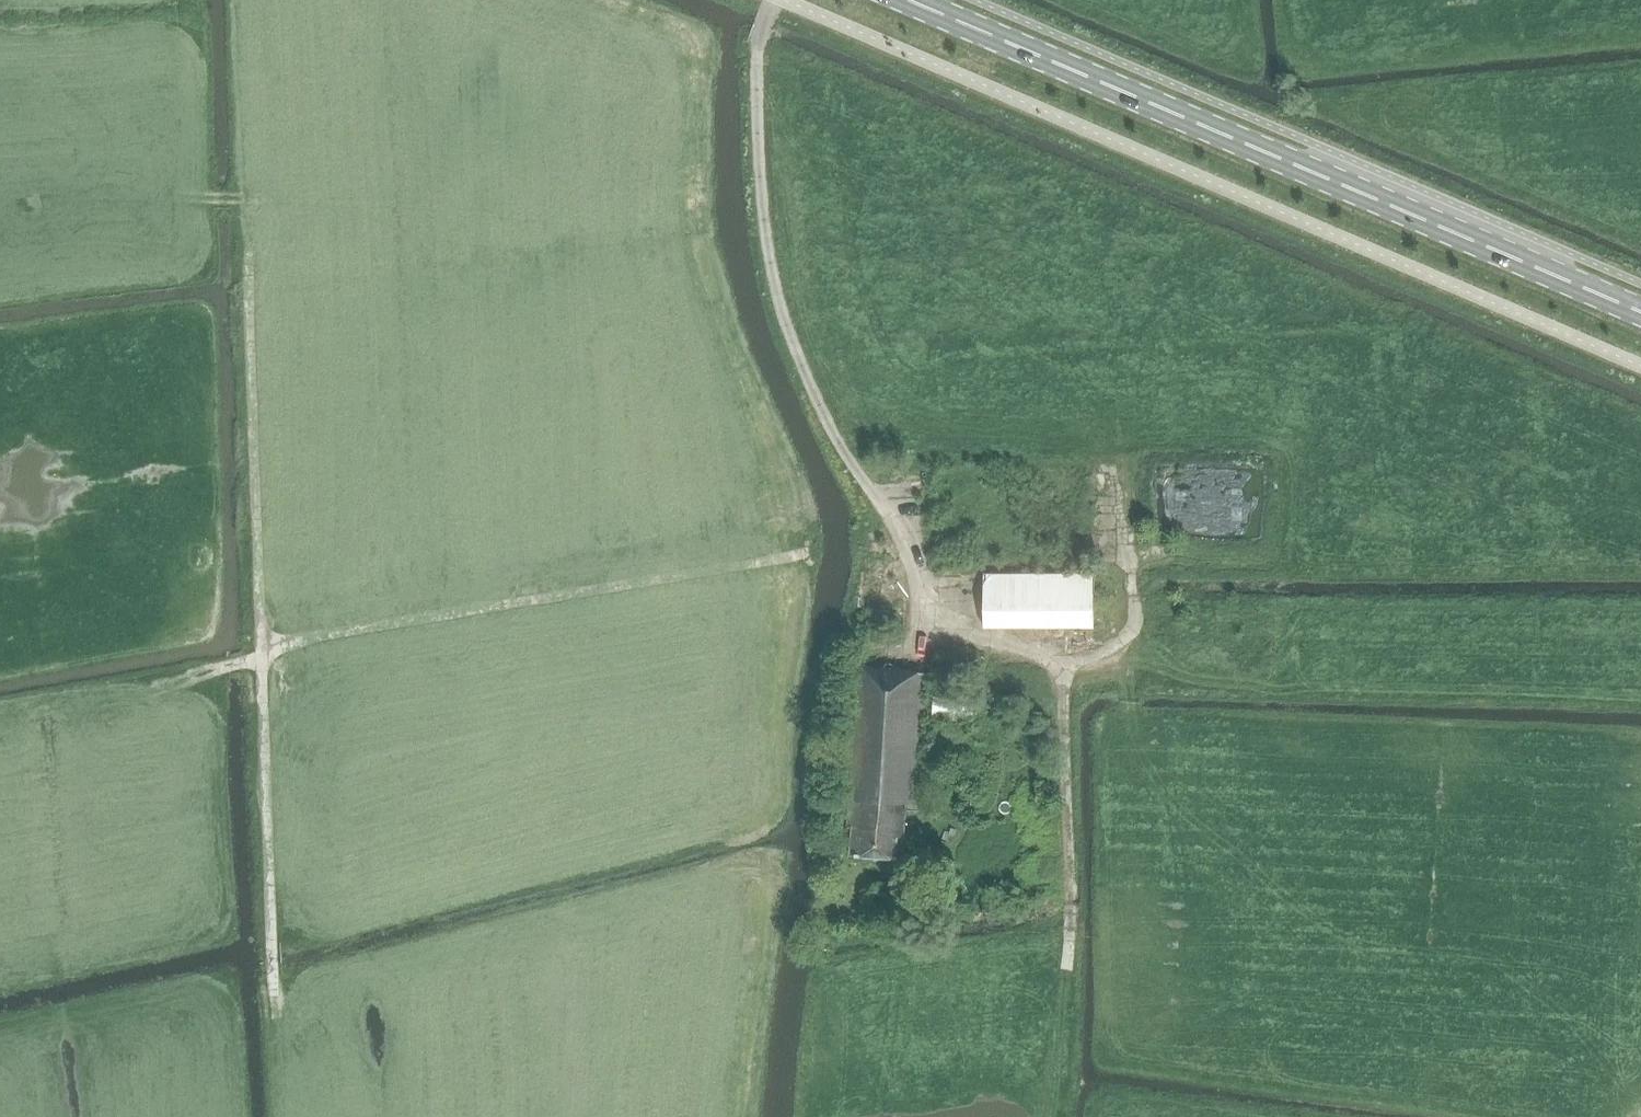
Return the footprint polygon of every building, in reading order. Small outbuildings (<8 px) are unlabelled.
[(1093,571),(985,572),(986,627),(1093,627),(1093,571)] [(851,666),(841,801),(849,802),(847,823),(852,824),(850,855),(902,859),(906,807),(918,809),(928,672),(851,666)] [(975,692),(934,689),(932,718),(973,721),(975,692)]
